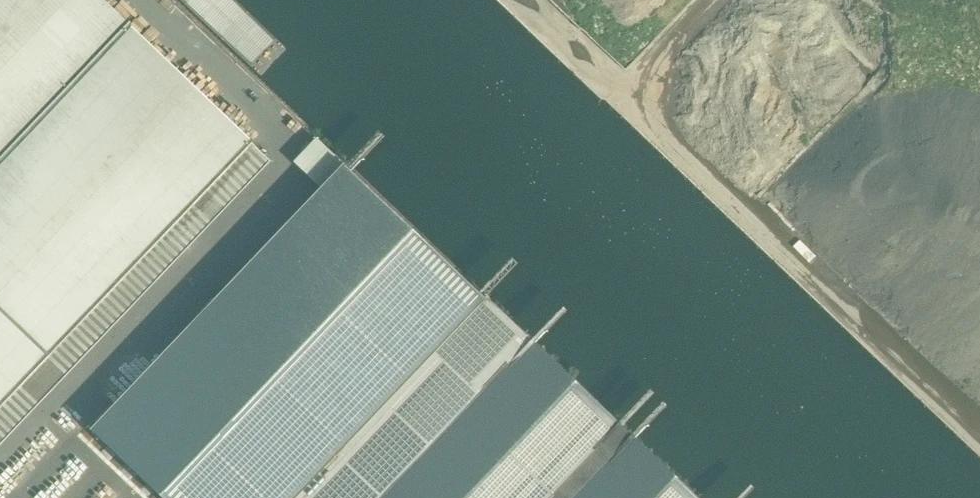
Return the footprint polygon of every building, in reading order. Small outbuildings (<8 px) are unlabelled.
[(253,144),(102,0),(0,0),(0,410),(253,144)] [(512,369),(390,497),(648,497),(512,369)] [(136,486),(124,497),(149,497),(136,486)]
